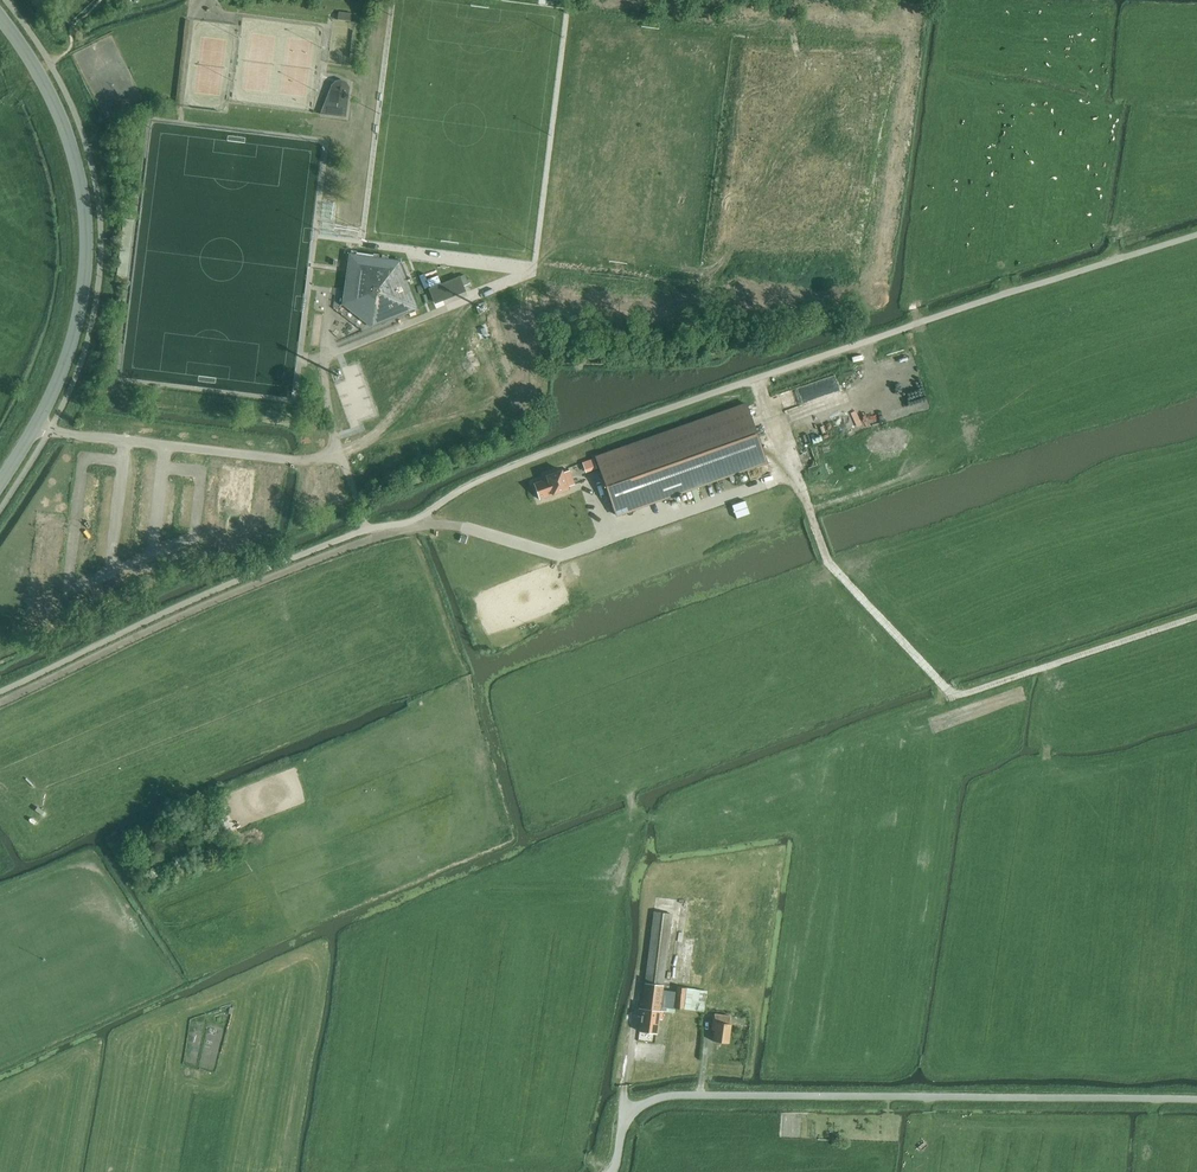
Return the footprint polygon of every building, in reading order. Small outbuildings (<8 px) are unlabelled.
[(339,14),(338,20),(351,22),(351,20),(352,14),(339,12),(339,14)] [(881,78),(878,88),(884,90),(887,80),(881,78)] [(326,101),(321,115),(346,117),(350,88),(347,83),(342,81),(336,82),(335,83),(332,85),(332,91),(334,96),(334,99),(326,101)] [(697,121),(695,135),(708,137),(710,122),(697,121)] [(783,121),(782,134),(796,136),(798,123),(783,121)] [(710,122),(708,137),(721,139),(723,124),(710,122)] [(740,124),(738,143),(752,145),(754,126),(740,124)] [(754,126),(752,145),(766,147),(768,128),(754,126)] [(807,130),(806,142),(820,144),(822,132),(807,130)] [(782,134),(780,147),(794,149),(796,136),(782,134)] [(806,142),(804,155),(819,157),(820,144),(806,142)] [(738,143),(735,163),(749,165),(752,145),(738,143)] [(752,145),(749,165),(763,166),(766,147),(752,145)] [(684,153),(682,166),(685,167),(702,169),(703,156),(684,153)] [(703,156),(702,169),(718,171),(722,172),(723,158),(703,156)] [(685,167),(684,179),(700,181),(702,169),(685,167)] [(702,169),(700,181),(717,183),(718,171),(702,169)] [(775,169),(773,181),(788,183),(790,170),(775,169)] [(801,177),(800,190),(814,191),(816,178),(801,177)] [(684,179),(682,191),(698,194),(700,181),(684,179)] [(700,181),(698,194),(715,196),(717,183),(700,181)] [(773,181),(772,194),(786,196),(788,183),(773,181)] [(800,190),(798,202),(813,204),(814,191),(800,190)] [(679,191),(677,204),(697,207),(698,194),(682,191),(679,191)] [(698,194),(697,207),(716,209),(718,196),(715,196),(698,194)] [(730,198),(728,218),(742,219),(744,200),(730,198)] [(773,198),(772,211),(787,213),(788,200),(773,198)] [(744,200),(742,219),(756,221),(759,202),(744,200)] [(799,207),(797,226),(811,228),(813,208),(799,207)] [(813,208),(811,228),(825,230),(828,210),(813,208)] [(772,211),(770,224),(785,226),(787,213),(772,211)] [(728,218),(725,237),(739,239),(742,219),(728,218)] [(742,219),(739,239),(754,241),(756,221),(742,219)] [(797,226),(794,245),(808,247),(811,228),(797,226)] [(811,228),(808,247),(822,249),(825,230),(811,228)] [(371,328),(405,314),(419,309),(401,260),(351,254),(343,305),(371,328)] [(742,262),(740,279),(752,280),(756,257),(743,255),(742,262)] [(756,257),(752,280),(764,282),(768,259),(756,257)] [(719,259),(716,282),(727,284),(731,261),(719,259)] [(731,261),(727,284),(740,285),(740,279),(742,262),(731,261)] [(767,261),(764,284),(776,286),(779,263),(767,261)] [(779,263),(776,286),(788,288),(791,264),(779,263)] [(791,264),(788,288),(801,289),(801,288),(806,289),(807,281),(802,280),(804,266),(791,264)] [(433,288),(429,289),(434,302),(435,305),(456,296),(466,292),(460,277),(449,281),(433,288)] [(480,279),(468,281),(470,294),(481,292),(480,279)] [(597,458),(618,517),(770,464),(749,405),(597,458)] [(535,484),(540,499),(554,494),(554,495),(570,489),(569,486),(576,483),(571,470),(563,472),(562,470),(547,476),(548,479),(535,484)] [(100,474),(82,482),(87,494),(102,488),(106,486),(100,474)] [(82,482),(63,490),(69,502),(72,501),(87,494),(82,482)] [(102,488),(87,494),(92,505),(107,499),(102,488)] [(223,498),(208,504),(214,517),(236,507),(231,494),(230,495),(228,490),(221,493),(223,498)] [(87,494),(72,501),(77,512),(92,505),(87,494)] [(107,499),(92,505),(97,517),(112,510),(107,499)] [(92,505),(77,512),(81,523),(97,517),(92,505)] [(112,510),(97,517),(102,529),(121,521),(115,509),(112,510)] [(81,523),(78,524),(84,537),(102,529),(97,517),(81,523)] [(130,550),(118,555),(127,577),(139,572),(138,570),(130,550)] [(118,555),(106,560),(115,580),(116,582),(127,577),(118,555)] [(105,558),(93,563),(102,585),(115,580),(106,560),(105,558)] [(645,983),(646,983),(663,985),(664,985),(673,914),(654,912),(645,983)] [(646,983),(643,1009),(660,1011),(663,990),(663,985),(646,983)] [(663,990),(660,1011),(662,1012),(675,1013),(675,1009),(704,1012),(707,991),(677,987),(676,991),(663,990)] [(639,1009),(638,1016),(642,1017),(640,1031),(656,1033),(658,1019),(661,1019),(662,1012),(660,1011),(643,1009),(639,1009)] [(728,1044),(731,1025),(729,1025),(730,1017),(714,1015),(712,1030),(714,1030),(713,1042),(728,1044)] [(688,1042),(697,1043),(699,1028),(690,1027),(688,1042)]
